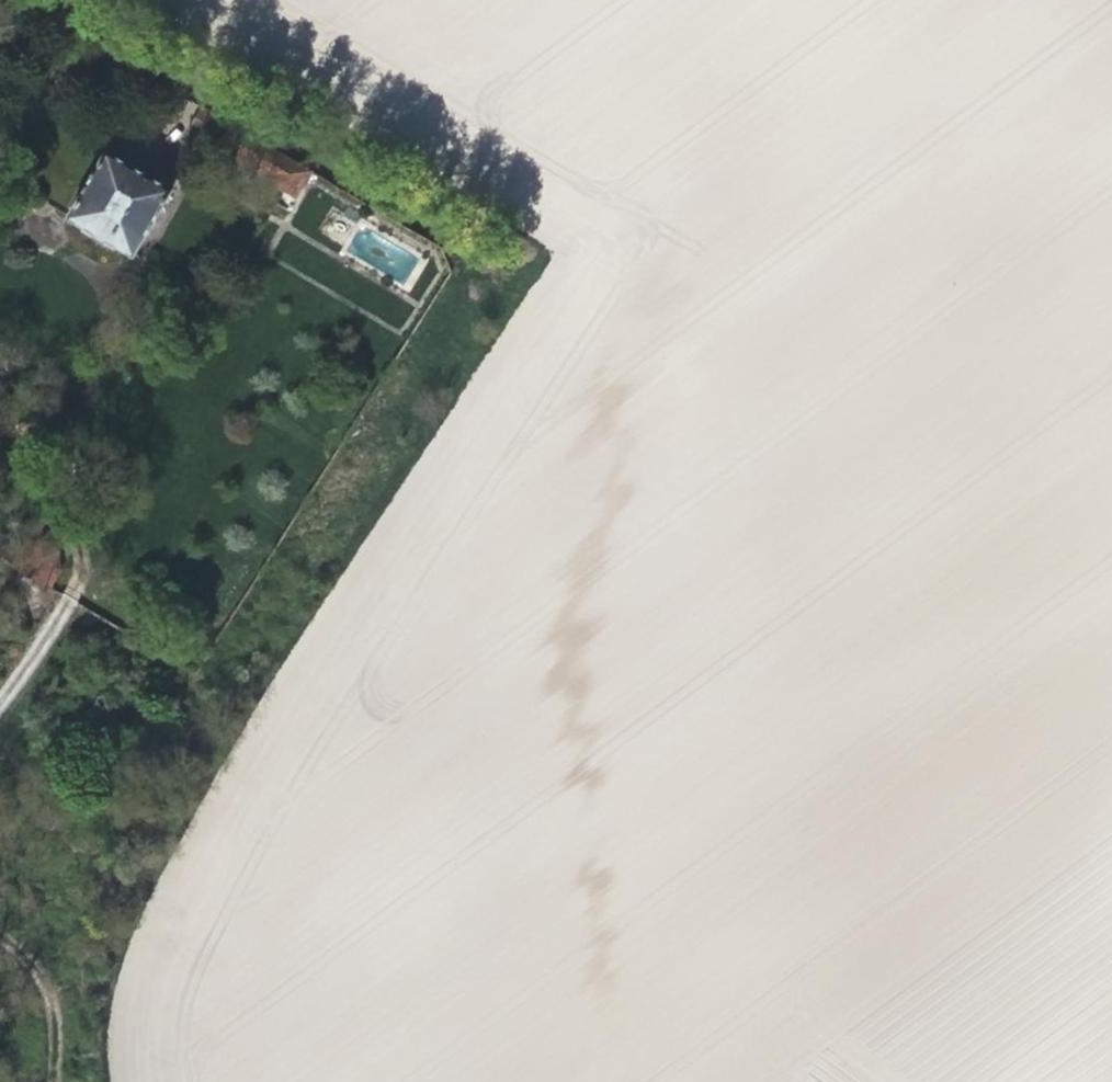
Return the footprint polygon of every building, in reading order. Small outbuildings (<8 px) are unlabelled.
[(198,129),(228,146),(240,126),(210,108),(198,129)] [(297,171),(303,175),(293,191),(295,193),(306,199),(320,174),(260,138),(256,144),(286,164),(281,172),(292,178),(297,171)] [(90,228),(87,234),(121,256),(126,250),(141,259),(182,192),(114,151),(74,218),(90,228)] [(21,571),(59,593),(72,574),(65,555),(49,546),(32,552),(21,571)] [(74,632),(87,611),(59,593),(46,615),(64,626),(74,632)]
